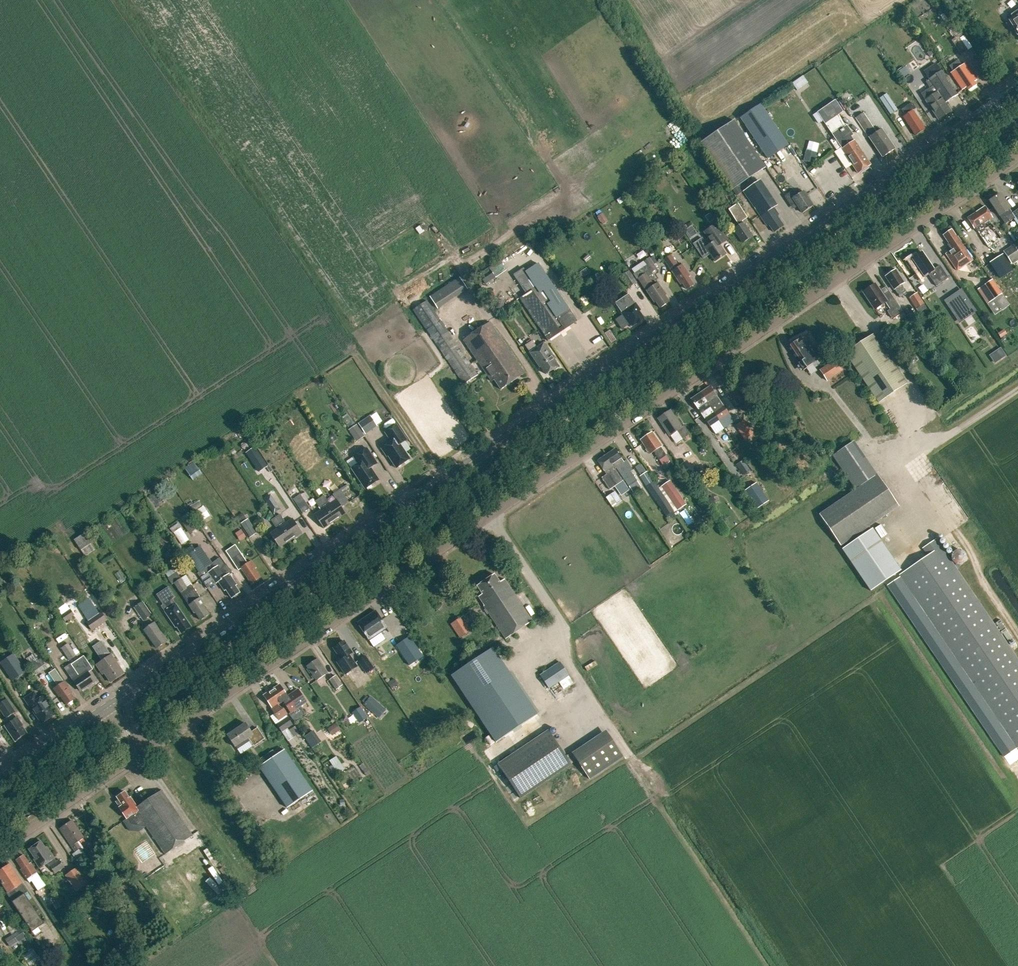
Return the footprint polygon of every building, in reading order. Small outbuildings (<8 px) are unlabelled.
[(1011,15),(1013,18),(1009,21),(1017,34),(1017,11),(1011,15)] [(961,55),(967,51),(958,37),(951,41),(961,55)] [(968,90),(975,85),(974,82),(976,81),(965,64),(951,74),(962,90),(966,87),(968,90)] [(957,95),(941,72),(929,80),(933,87),(921,95),(925,100),(925,101),(938,120),(950,111),(945,103),(957,95)] [(797,90),(808,82),(803,75),(792,83),(797,90)] [(890,115),(897,110),(886,94),(879,99),(890,115)] [(825,124),(843,112),(835,100),(817,112),(813,115),(818,124),(822,121),(825,124)] [(915,136),(925,129),(913,110),(916,108),(912,102),(901,110),(905,115),(903,116),(915,136)] [(767,159),(787,145),(759,105),(739,118),(767,159)] [(860,124),(867,119),(863,113),(856,118),(860,124)] [(732,190),(766,168),(735,121),(701,144),(732,190)] [(846,126),(844,127),(844,126),(832,134),(845,154),(857,173),(859,172),(860,173),(869,166),(868,166),(870,164),(858,146),(857,146),(848,133),(850,131),(846,126)] [(870,133),(867,135),(869,138),(882,158),(894,149),(881,130),(876,133),(872,136),(870,133)] [(834,138),(830,141),(837,151),(841,148),(834,138)] [(814,164),(817,152),(806,149),(803,161),(814,164)] [(783,226),(777,216),(778,215),(774,209),(776,207),(759,181),(743,191),(767,226),(768,225),(773,233),(783,226)] [(738,187),(732,191),(736,196),(742,192),(738,187)] [(729,201),(734,198),(727,189),(723,192),(729,201)] [(796,196),(793,191),(784,197),(791,207),(795,203),(802,213),(812,206),(802,191),(796,196)] [(1009,210),(1009,209),(999,194),(989,201),(999,216),(1005,225),(1014,218),(1017,223),(1017,210),(1012,214),(1009,210)] [(743,224),(741,221),(747,218),(738,204),(728,210),(739,226),(733,230),(742,243),(752,236),(744,223),(743,224)] [(985,206),(976,212),(967,218),(975,230),(983,224),(992,218),(985,206)] [(726,254),(720,246),(727,241),(724,238),(715,225),(704,232),(712,243),(707,246),(702,238),(693,244),(703,259),(709,254),(715,262),(726,254)] [(951,230),(943,235),(949,244),(947,245),(951,251),(946,254),(954,266),(957,271),(965,266),(972,261),(961,245),(962,244),(956,236),(951,230)] [(656,249),(663,244),(658,236),(651,240),(656,249)] [(650,242),(644,246),(646,249),(644,250),(646,253),(648,252),(649,255),(656,251),(650,242)] [(1017,259),(1017,251),(1014,244),(1003,250),(1012,263),(1017,259)] [(934,270),(921,252),(911,260),(923,278),(928,275),(936,286),(948,278),(940,266),(934,270)] [(1002,255),(990,263),(1000,278),(1013,270),(1002,255)] [(678,268),(670,256),(664,260),(672,272),(680,285),(682,284),(686,290),(693,285),(687,277),(689,276),(682,265),(678,268)] [(650,257),(644,261),(647,265),(652,272),(657,268),(650,257)] [(500,261),(489,268),(492,273),(503,265),(500,261)] [(548,341),(577,321),(538,264),(516,279),(526,294),(519,299),(548,341)] [(658,283),(654,286),(647,276),(652,272),(647,265),(641,268),(645,274),(637,279),(654,303),(655,302),(660,308),(668,302),(664,296),(666,295),(658,283)] [(629,271),(621,276),(629,287),(636,283),(629,271)] [(898,276),(895,271),(885,277),(893,290),(894,289),(898,296),(905,292),(900,285),(905,282),(900,275),(898,276)] [(487,276),(482,280),(485,285),(490,282),(487,276)] [(432,307),(464,292),(458,279),(425,293),(432,307)] [(994,299),(1001,294),(992,280),(985,285),(994,299)] [(883,296),(875,284),(863,292),(875,310),(886,302),(891,309),(887,312),(892,318),(902,311),(889,292),(883,296)] [(961,291),(946,301),(956,316),(971,306),(961,291)] [(916,309),(923,304),(916,293),(908,299),(915,309),(916,309)] [(635,304),(629,294),(615,304),(618,308),(622,313),(621,314),(631,327),(636,324),(643,319),(638,312),(640,311),(635,304)] [(413,311),(431,337),(464,385),(477,375),(456,345),(455,346),(452,341),(453,340),(445,328),(427,302),(413,311)] [(501,390),(524,374),(489,323),(463,341),(491,382),(494,380),(501,390)] [(610,330),(605,333),(612,344),(617,340),(610,330)] [(824,357),(808,334),(798,341),(794,340),(791,343),(790,345),(801,361),(798,363),(803,371),(824,357)] [(906,384),(873,334),(844,354),(835,360),(820,371),(827,381),(842,370),(852,364),(878,403),(906,384)] [(537,348),(532,341),(525,346),(530,353),(529,353),(539,368),(540,367),(545,374),(557,366),(551,358),(553,357),(544,343),(537,348)] [(1000,349),(990,356),(995,363),(1005,356),(1000,349)] [(701,393),(719,420),(728,414),(723,407),(716,396),(716,397),(710,387),(701,393)] [(709,427),(719,421),(719,420),(701,393),(691,400),(709,427)] [(673,418),(669,412),(659,419),(670,436),(677,431),(682,439),(689,435),(683,426),(681,428),(674,418),(673,418)] [(366,433),(378,425),(370,415),(358,423),(366,433)] [(744,440),(752,435),(743,421),(738,425),(742,431),(740,433),(744,440)] [(357,441),(365,436),(357,424),(349,429),(357,441)] [(410,459),(400,444),(407,440),(396,425),(385,433),(391,442),(381,448),(387,457),(388,456),(396,468),(410,459)] [(666,456),(660,447),(661,446),(652,433),(640,440),(650,454),(653,452),(659,460),(666,456)] [(249,440),(241,445),(244,450),(253,445),(249,440)] [(255,448),(246,454),(259,472),(267,466),(255,448)] [(365,489),(379,480),(371,468),(377,463),(367,448),(353,457),(358,464),(351,469),(365,489)] [(606,455),(605,455),(614,470),(615,469),(616,469),(628,485),(633,493),(642,488),(631,472),(633,471),(630,467),(626,461),(623,463),(614,449),(606,455)] [(605,455),(597,461),(606,475),(604,476),(601,478),(609,490),(612,488),(622,481),(623,481),(615,469),(614,470),(605,455)] [(697,475),(704,470),(698,461),(691,466),(697,475)] [(195,463),(190,467),(197,478),(202,474),(195,463)] [(747,467),(741,472),(744,476),(750,471),(747,467)] [(647,471),(640,476),(646,486),(667,516),(674,511),(654,481),(647,471)] [(897,506),(875,474),(852,490),(817,514),(839,546),(897,506)] [(756,483),(745,491),(757,509),(769,501),(756,483)] [(348,484),(340,489),(343,494),(351,489),(348,484)] [(319,498),(335,521),(346,513),(342,507),(349,502),(343,494),(340,489),(333,495),(336,500),(330,504),(324,495),(319,498)] [(613,507),(622,500),(615,491),(606,497),(613,507)] [(668,496),(677,510),(686,505),(676,491),(668,496)] [(261,498),(269,513),(277,509),(269,494),(261,498)] [(293,500),(298,506),(305,502),(300,495),(293,500)] [(713,497),(706,499),(709,508),(715,506),(713,497)] [(324,529),(335,521),(319,498),(315,501),(321,510),(314,515),(324,529)] [(196,500),(186,505),(189,510),(199,506),(196,500)] [(200,522),(211,515),(204,505),(193,513),(200,522)] [(242,512),(237,516),(242,522),(247,519),(242,512)] [(188,513),(181,518),(184,523),(191,517),(188,513)] [(275,517),(291,540),(302,532),(293,519),(286,523),(280,514),(275,517)] [(184,523),(183,523),(191,533),(199,528),(191,517),(184,523)] [(279,548),(291,540),(275,517),(271,520),(277,529),(270,534),(279,548)] [(250,538),(256,534),(247,521),(241,526),(250,538)] [(182,544),(189,539),(181,527),(174,532),(182,544)] [(871,591),(901,571),(871,528),(842,549),(871,591)] [(234,534),(239,541),(245,537),(241,530),(234,534)] [(85,556),(95,549),(85,532),(74,539),(85,556)] [(163,546),(172,539),(168,533),(159,539),(163,546)] [(887,585),(888,586),(1004,757),(1012,752),(1017,748),(1017,661),(1014,654),(935,539),(923,548),(928,555),(900,574),(901,576),(887,585)] [(227,558),(237,553),(232,544),(222,550),(227,558)] [(205,568),(213,563),(201,545),(188,554),(200,572),(205,568)] [(243,560),(239,555),(232,560),(238,570),(241,568),(251,584),(260,578),(254,568),(255,568),(251,561),(248,564),(244,559),(243,560)] [(220,558),(213,563),(205,568),(216,583),(218,582),(224,591),(226,590),(232,598),(233,597),(235,597),(238,595),(238,594),(240,593),(235,586),(236,585),(229,575),(232,573),(226,564),(225,565),(220,558)] [(181,578),(177,573),(168,579),(171,585),(174,583),(181,593),(180,593),(185,600),(189,605),(194,613),(195,613),(200,620),(209,615),(203,606),(205,605),(200,598),(191,585),(187,588),(181,579),(181,578)] [(500,583),(494,575),(477,586),(482,595),(478,597),(484,606),(483,607),(505,640),(533,621),(505,579),(500,583)] [(181,633),(191,627),(172,599),(176,597),(169,587),(157,595),(164,605),(162,606),(166,612),(165,612),(176,628),(178,628),(181,633)] [(143,621),(152,615),(143,602),(134,608),(143,621)] [(99,614),(94,607),(84,614),(88,621),(86,622),(92,631),(107,621),(101,612),(99,614)] [(65,621),(74,615),(70,610),(62,616),(65,621)] [(358,623),(370,641),(387,629),(375,611),(358,623)] [(451,624),(456,631),(464,625),(460,618),(451,624)] [(157,648),(164,643),(164,642),(166,640),(154,623),(144,630),(157,648)] [(410,637),(396,646),(410,666),(423,657),(410,637)] [(346,675),(357,667),(349,655),(352,653),(344,641),(333,648),(341,660),(337,663),(346,675)] [(105,659),(117,678),(124,673),(111,655),(101,642),(93,647),(102,661),(105,659)] [(69,661),(77,656),(68,643),(61,649),(69,661)] [(494,742),(536,714),(492,648),(450,676),(494,742)] [(367,673),(375,667),(366,654),(358,660),(367,673)] [(14,655),(1,664),(13,681),(26,672),(14,655)] [(81,691),(94,682),(88,673),(93,669),(84,656),(71,665),(79,676),(73,680),(81,691)] [(38,661),(36,657),(29,662),(37,674),(47,667),(41,659),(38,661)] [(111,682),(117,678),(105,659),(102,661),(96,665),(102,674),(104,673),(111,682)] [(316,681),(327,673),(318,659),(307,667),(316,681)] [(593,659),(582,666),(585,672),(597,665),(593,659)] [(548,689),(569,675),(560,662),(540,675),(548,689)] [(71,692),(64,682),(62,679),(55,669),(50,674),(56,683),(58,686),(54,689),(60,697),(61,696),(67,704),(74,699),(70,693),(71,692)] [(336,690),(342,685),(336,676),(329,680),(336,690)] [(394,678),(387,683),(392,689),(398,684),(394,678)] [(272,690),(281,703),(283,702),(290,712),(306,702),(297,690),(288,697),(279,685),(272,690)] [(278,705),(281,703),(272,690),(264,696),(268,702),(280,720),(288,714),(284,709),(281,710),(278,705)] [(34,692),(24,699),(34,713),(35,712),(42,724),(56,715),(50,706),(51,706),(44,696),(39,699),(34,692)] [(371,697),(365,705),(372,711),(378,704),(371,697)] [(13,713),(14,712),(6,700),(0,704),(0,706),(7,717),(3,720),(6,725),(5,725),(16,741),(27,734),(22,727),(23,727),(17,718),(13,713)] [(360,707),(352,713),(359,723),(367,717),(360,707)] [(288,741),(294,737),(288,728),(293,725),(288,717),(277,724),(288,741)] [(251,732),(245,723),(227,735),(236,747),(248,739),(253,747),(265,739),(257,728),(251,732)] [(336,723),(329,727),(334,734),(341,730),(336,723)] [(519,798),(570,765),(546,729),(496,763),(519,798)] [(314,731),(304,737),(312,748),(322,742),(314,731)] [(566,751),(582,780),(618,759),(601,731),(566,751)] [(287,808),(312,791),(284,750),(259,767),(287,808)] [(339,774),(346,769),(337,756),(330,760),(339,774)] [(193,835),(162,790),(137,807),(131,798),(130,799),(125,792),(124,792),(122,792),(118,794),(118,797),(117,797),(119,800),(116,802),(120,807),(119,807),(127,819),(128,818),(130,820),(138,815),(165,854),(193,835)] [(81,848),(77,842),(84,838),(74,823),(72,825),(70,822),(62,827),(64,830),(62,832),(75,852),(81,848)] [(46,848),(41,841),(29,850),(35,859),(34,859),(40,869),(47,864),(49,868),(51,867),(55,873),(64,867),(59,860),(57,861),(47,847),(46,848)] [(30,864),(24,856),(17,861),(22,869),(21,869),(30,883),(32,881),(38,891),(46,886),(38,872),(37,873),(31,863),(30,864)] [(23,883),(10,864),(0,871),(0,879),(9,892),(7,894),(32,931),(44,924),(25,894),(28,892),(23,883)] [(77,892),(89,884),(86,880),(89,878),(81,865),(77,867),(66,875),(77,892)] [(89,895),(96,891),(92,885),(86,890),(89,895)] [(11,946),(26,936),(21,929),(6,939),(11,946)]
